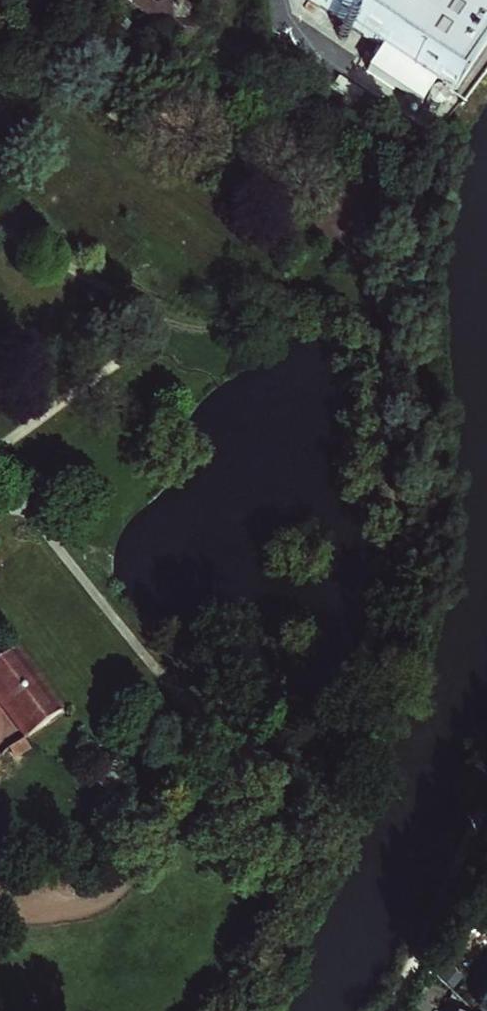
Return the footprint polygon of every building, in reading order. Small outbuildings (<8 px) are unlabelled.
[(184,49),(197,34),(183,21),(202,0),(128,0),(184,49)] [(309,5),(455,104),(486,56),(486,0),(313,0),(309,5)] [(0,578),(0,599),(10,592),(0,578)] [(26,737),(65,708),(20,647),(0,662),(0,702),(26,737)] [(116,793),(121,788),(107,774),(97,785),(106,794),(112,788),(116,793)]
